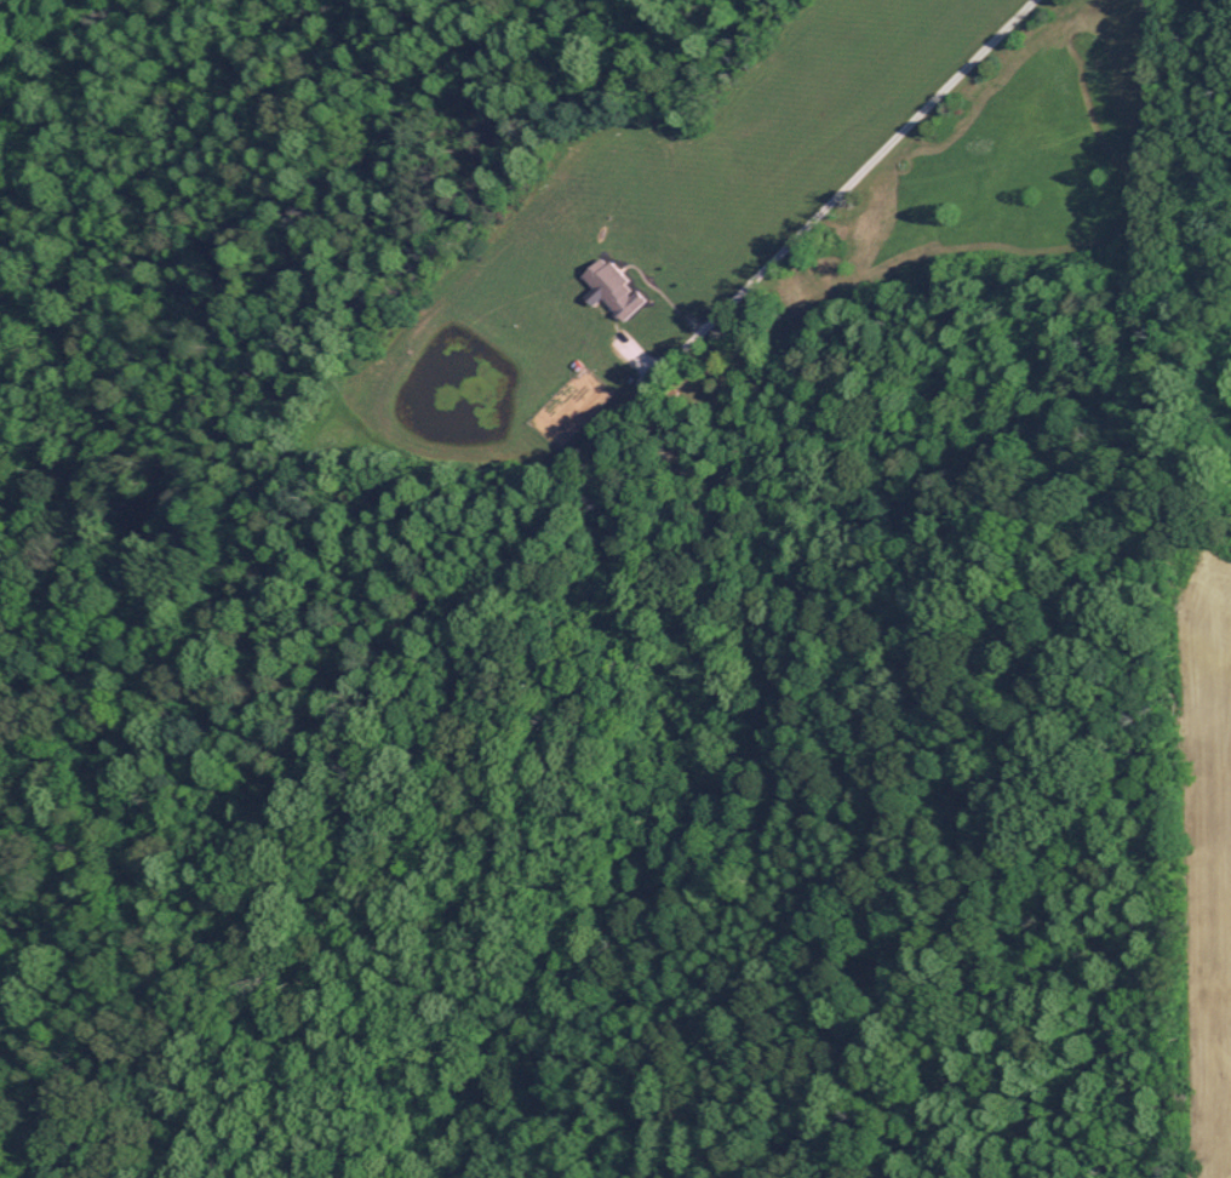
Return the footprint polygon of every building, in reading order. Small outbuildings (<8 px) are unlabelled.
[(643,301),(600,254),(577,275),(620,322),(643,301)]
